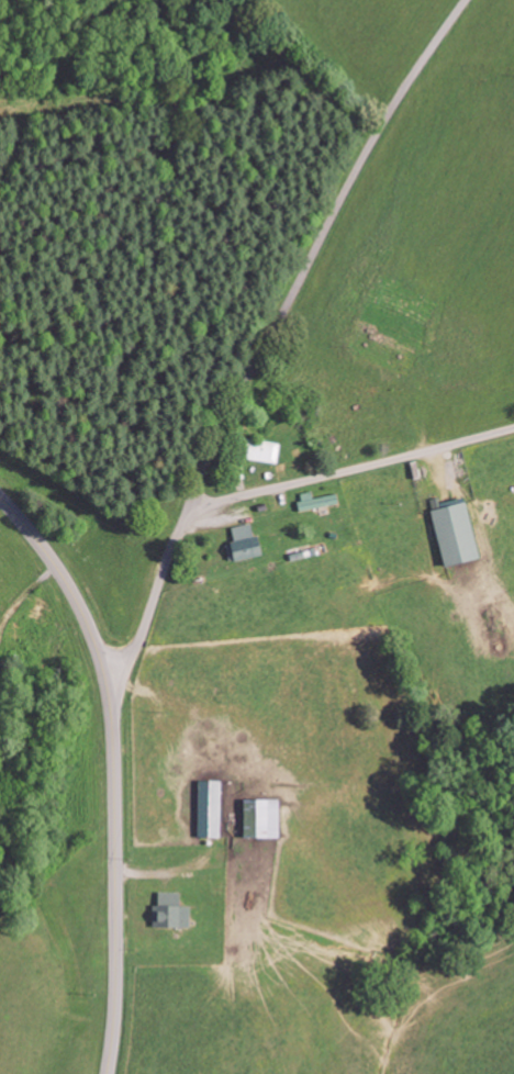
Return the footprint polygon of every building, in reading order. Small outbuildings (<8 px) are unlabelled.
[(280,463),(282,442),(260,440),(258,461),(280,463)] [(305,511),(343,503),(341,493),(316,498),(315,491),(301,494),(305,511)] [(471,500),(443,507),(440,497),(433,499),(450,567),(485,558),(471,500)] [(234,527),(238,541),(234,542),(239,561),(268,553),(263,534),(257,536),(253,522),(234,527)] [(225,780),(203,780),(201,837),(224,837),(225,780)] [(284,798),(244,799),(245,837),(285,836),(284,798)] [(157,927),(194,926),(194,905),(184,905),(183,892),(161,892),(161,904),(157,904),(157,927)]
